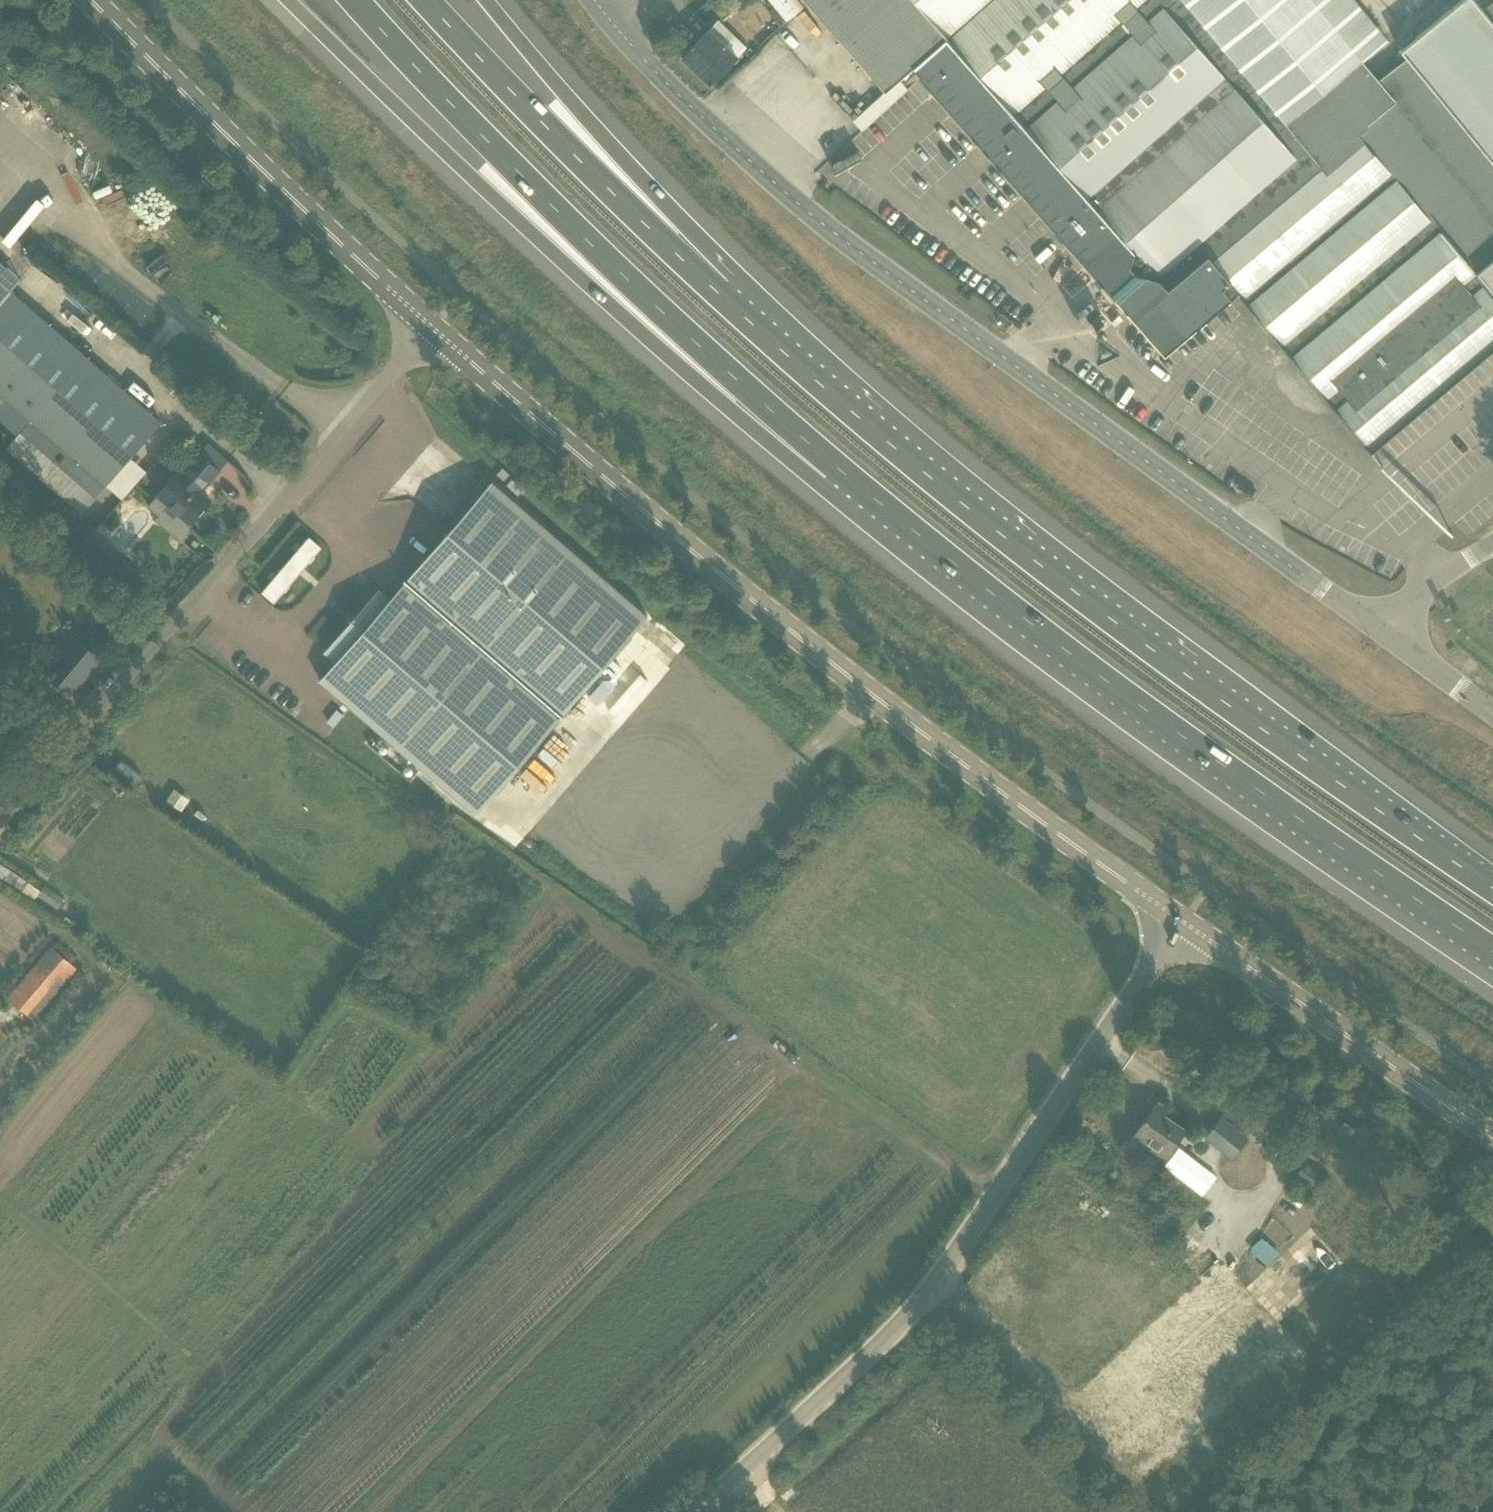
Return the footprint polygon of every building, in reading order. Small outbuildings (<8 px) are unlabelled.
[(786,22),(804,7),(798,0),(769,0),(786,22)] [(921,75),(1165,352),(1229,298),(1221,288),(1229,282),(1243,298),(1248,305),(1258,316),(1271,333),(1338,411),(1347,421),(1360,438),(1371,450),(1492,346),(1492,22),(1474,0),(1461,0),(1399,50),(1407,58),(1379,80),(1362,61),(1389,38),(1357,0),(806,0),(885,90),(913,66),(922,74),(921,75)] [(709,84),(712,86),(739,56),(709,29),(695,45),(693,44),(691,46),(692,47),(682,58),(683,59),(683,58),(710,83),(709,84)] [(909,72),(853,122),(861,131),(918,81),(909,72)] [(21,432),(7,448),(82,513),(162,422),(0,281),(0,414),(21,432)] [(217,416),(226,408),(218,398),(208,406),(217,416)] [(158,495),(190,522),(210,499),(201,491),(219,471),(200,454),(182,474),(179,472),(158,495)] [(518,495),(523,489),(512,479),(507,485),(518,495)] [(337,661),(320,680),(476,814),(647,616),(492,481),(390,599),(379,589),(325,651),(337,661)] [(90,553),(105,537),(95,528),(86,519),(71,535),(81,544),(90,553)] [(310,537),(262,593),(274,603),(322,548),(310,537)] [(57,641),(36,662),(39,664),(30,675),(31,677),(42,685),(51,674),(72,692),(100,658),(75,636),(64,648),(57,641)] [(522,765),(537,778),(569,742),(554,728),(522,765)] [(115,768),(136,782),(141,774),(121,760),(115,768)] [(190,800),(174,789),(167,801),(182,811),(190,800)] [(51,946),(7,997),(33,1020),(78,969),(72,963),(77,957),(58,941),(52,947),(51,946)] [(1145,1118),(1137,1134),(1158,1148),(1155,1152),(1167,1159),(1186,1129),(1164,1115),(1168,1109),(1156,1101),(1146,1119),(1145,1118)] [(1233,1158),(1247,1139),(1248,1137),(1219,1115),(1203,1135),(1233,1158)] [(1356,1128),(1345,1120),(1341,1126),(1351,1134),(1356,1128)] [(1203,1194),(1218,1175),(1179,1146),(1165,1165),(1203,1194)] [(1327,1177),(1314,1167),(1307,1161),(1295,1176),(1315,1191),(1327,1177)] [(1343,1260),(1294,1209),(1228,1271),(1277,1322),(1343,1260)]
